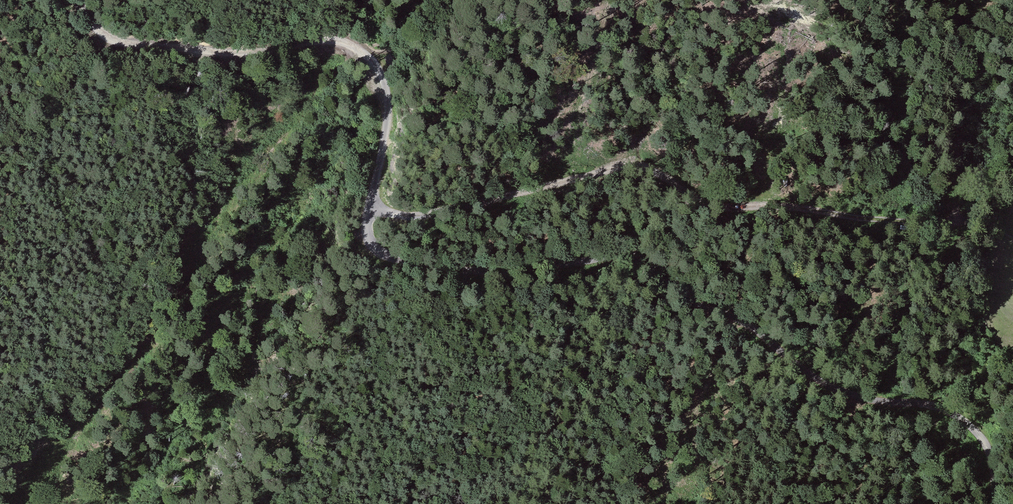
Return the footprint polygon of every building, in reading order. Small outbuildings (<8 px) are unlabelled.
[(354,44),(366,50),(372,40),(360,34),(354,44)]
